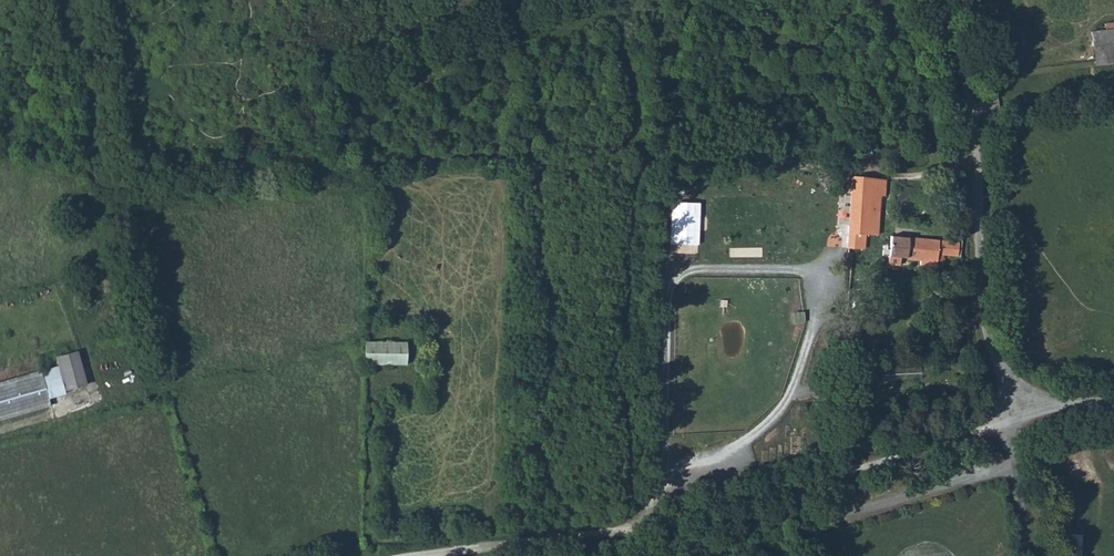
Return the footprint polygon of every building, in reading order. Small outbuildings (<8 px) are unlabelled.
[(1105,29),(1091,30),(1095,65),(1113,63),(1113,28),(1105,29)] [(884,179),(851,176),(846,248),(859,249),(860,235),(876,236),(879,195),(883,195),(884,179)] [(956,256),(958,242),(890,235),(887,265),(900,266),(900,259),(920,261),(919,266),(942,269),(944,255),(956,256)] [(363,340),(363,364),(394,364),(394,341),(363,340)] [(394,341),(394,364),(407,365),(407,341),(394,341)] [(64,390),(84,385),(75,351),(55,357),(58,367),(64,390)] [(65,394),(64,390),(58,367),(39,373),(47,399),(65,394)] [(39,373),(0,384),(0,420),(48,406),(47,399),(39,373)] [(1083,532),(1072,531),(1070,555),(1081,555),(1083,532)]
